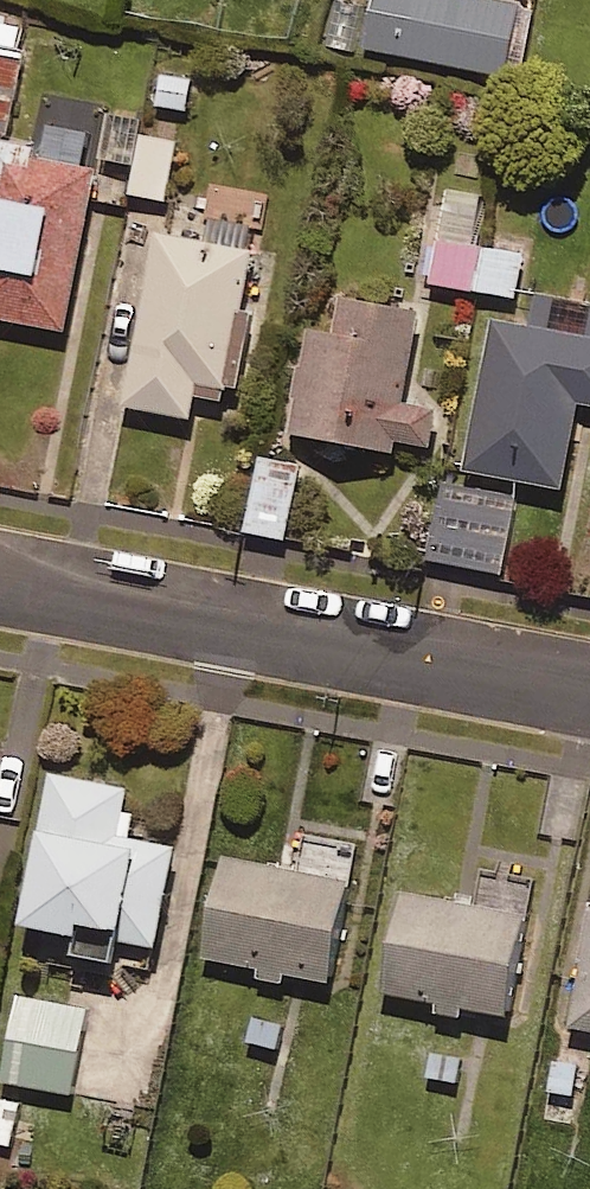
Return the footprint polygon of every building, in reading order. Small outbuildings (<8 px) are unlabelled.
[(520,0),(374,0),(367,42),(507,68),(520,0)] [(9,126),(31,27),(0,20),(0,124),(9,126)] [(137,157),(140,131),(142,111),(109,107),(103,153),(137,157)] [(140,131),(137,157),(134,190),(180,195),(187,136),(140,131)] [(0,132),(0,310),(69,322),(97,161),(34,150),(36,138),(0,132)] [(482,191),(441,183),(424,274),(518,291),(526,249),(473,239),(482,191)] [(244,301),(261,216),(192,203),(186,231),(161,226),(127,397),(194,410),(198,387),(237,395),(255,303),(244,301)] [(536,285),(530,317),(489,310),(463,461),(566,479),(580,394),(589,395),(589,294),(536,285)] [(342,286),(337,321),(309,316),(292,422),(433,445),(441,398),(407,393),(422,299),(342,286)] [(300,457),(261,451),(249,526),(287,533),(300,457)] [(518,488),(446,475),(431,553),(503,567),(518,488)] [(159,935),(176,838),(136,830),(141,805),(128,803),(132,779),(53,765),(27,910),(43,913),(36,954),(112,968),(120,928),(159,935)] [(226,849),(207,948),(256,958),(253,971),(286,977),(289,964),(331,972),(355,847),(310,838),(305,865),(226,849)] [(405,885),(385,983),(435,993),(432,1007),(469,1014),(472,1000),(509,1007),(533,884),(489,876),(484,900),(405,885)] [(573,1019),(589,1023),(589,930),(573,1019)] [(87,1003),(17,992),(3,1077),(73,1088),(87,1003)] [(292,1015),(248,1004),(239,1039),(283,1051),(292,1015)] [(473,1050),(428,1042),(422,1079),(466,1087),(473,1050)] [(576,1131),(587,1057),(553,1052),(542,1126),(576,1131)] [(0,1092),(0,1144),(18,1148),(27,1098),(0,1092)]
